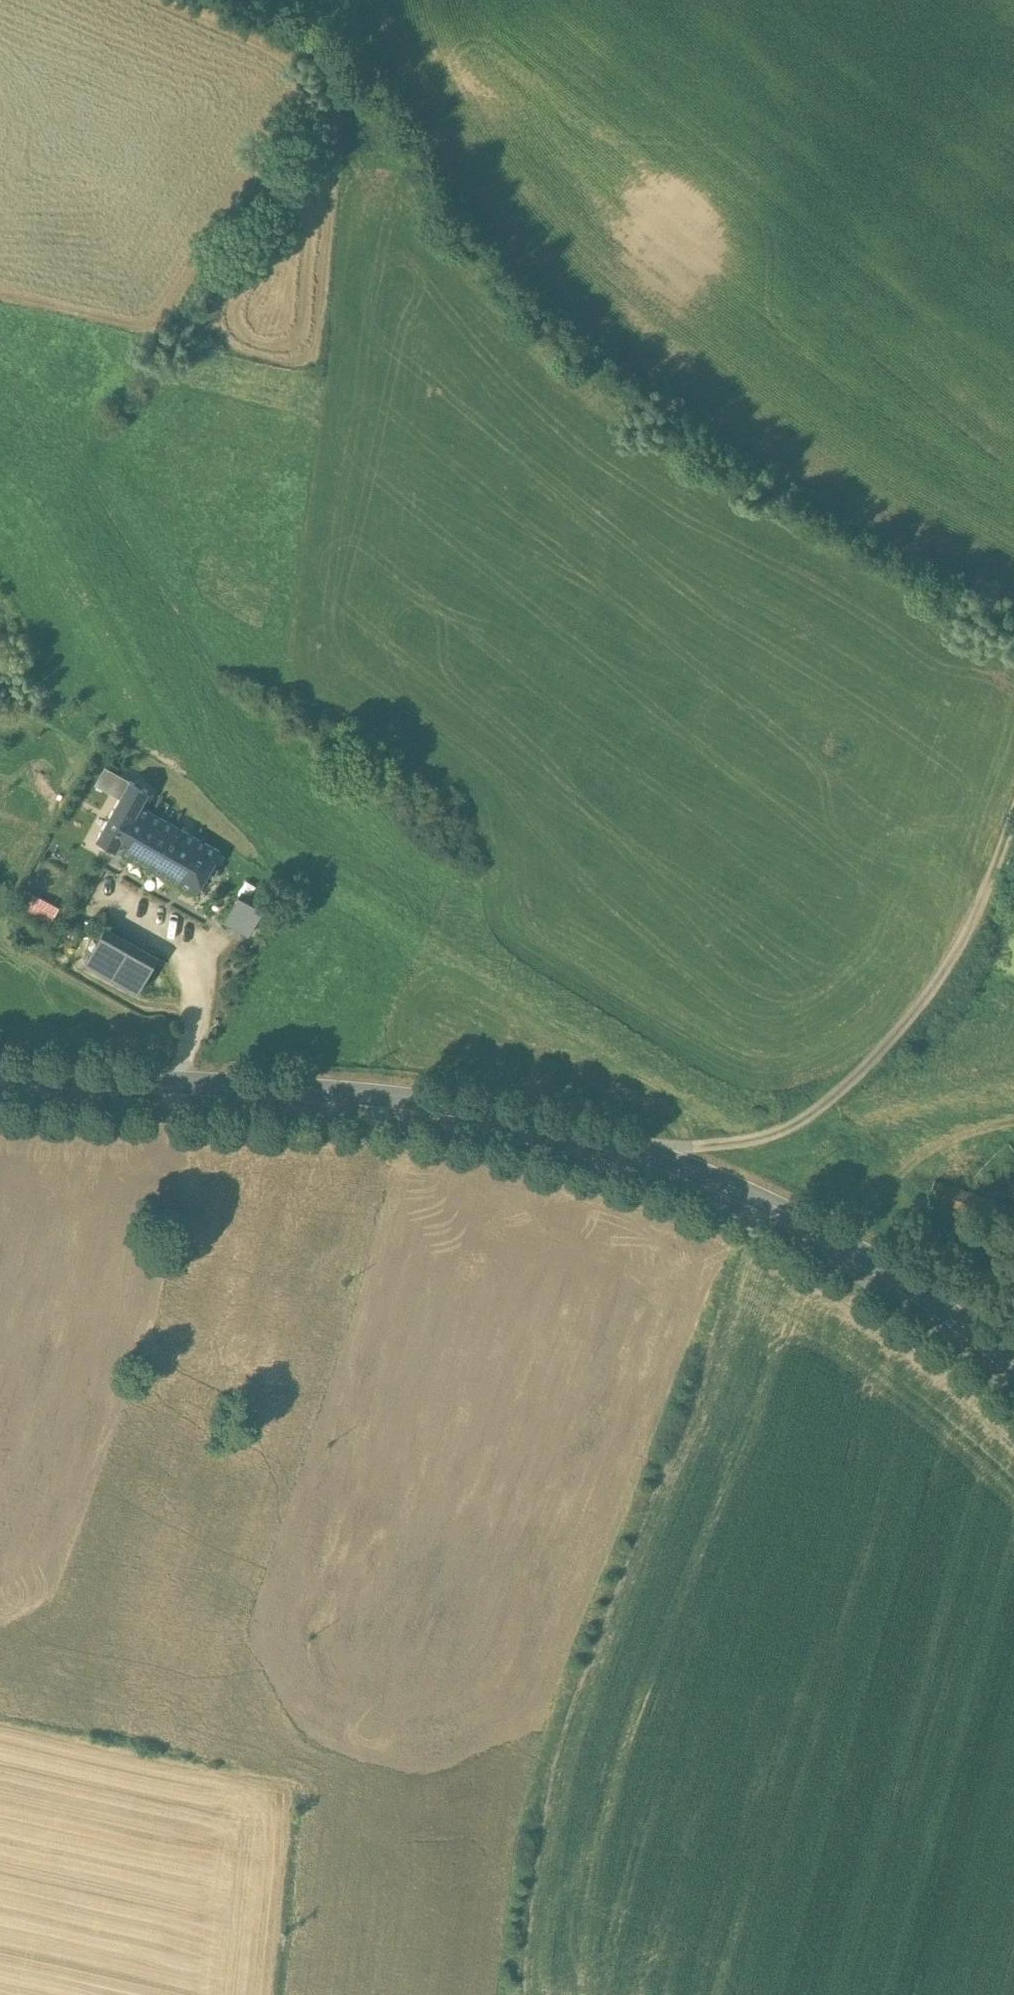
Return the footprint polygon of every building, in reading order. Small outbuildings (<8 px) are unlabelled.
[(130,780),(97,838),(114,848),(138,806),(147,790),(130,780)] [(217,851),(138,806),(114,848),(193,893),(217,851)] [(232,892),(219,919),(244,932),(257,905),(232,892)] [(153,965),(99,935),(83,962),(138,993),(153,965)]
